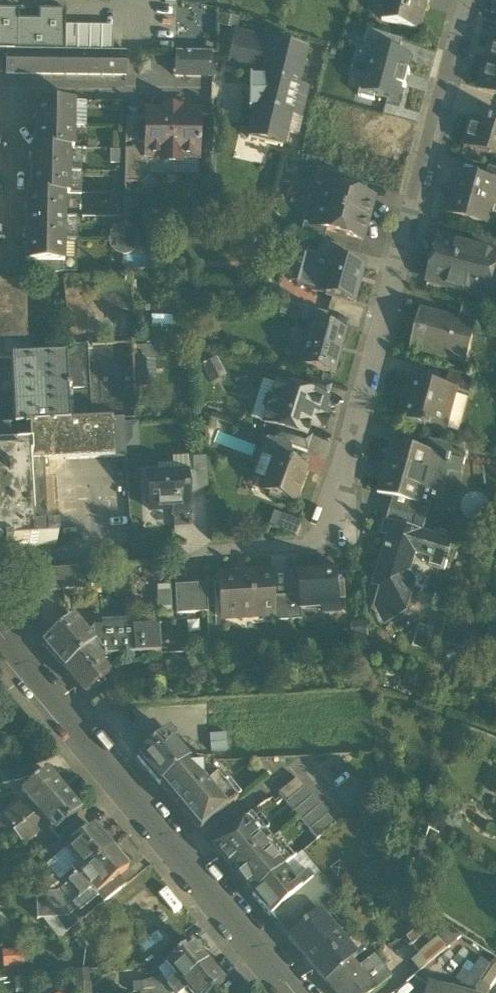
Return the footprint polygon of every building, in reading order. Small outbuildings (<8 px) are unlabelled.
[(418,30),(427,0),(388,0),(382,21),(418,30)] [(17,49),(17,27),(19,27),(19,21),(19,9),(0,9),(0,48),(17,49)] [(38,21),(32,21),(32,27),(19,27),(17,27),(17,49),(65,50),(65,26),(66,10),(38,10),(38,21)] [(77,26),(65,26),(65,50),(77,50),(77,26)] [(89,26),(77,26),(77,50),(89,50),(89,26)] [(101,26),(89,26),(89,50),(101,51),(101,26)] [(113,26),(101,26),(101,51),(112,51),(113,26)] [(368,30),(364,44),(376,47),(376,46),(400,53),(403,41),(368,30)] [(255,78),(263,78),(272,42),(235,33),(226,67),(256,74),(255,78)] [(491,63),(495,65),(495,35),(488,62),(491,63)] [(248,138),(282,147),(290,115),(298,117),(306,87),(297,85),(306,50),(272,42),(263,78),(255,78),(249,77),(249,108),(256,108),(248,138)] [(400,53),(376,46),(376,47),(367,80),(364,93),(375,96),(398,102),(403,87),(406,88),(410,72),(407,71),(411,56),(400,53)] [(5,74),(17,74),(18,50),(6,50),(5,74)] [(17,74),(29,74),(30,50),(18,50),(17,74)] [(29,74),(41,74),(42,51),(30,50),(29,74)] [(141,76),(171,75),(170,50),(140,51),(141,76)] [(41,74),(53,75),(54,51),(42,51),(41,74)] [(53,75),(65,75),(66,51),(54,51),(53,75)] [(65,75),(77,75),(78,51),(66,51),(65,75)] [(77,75),(89,75),(90,51),(78,51),(77,75)] [(89,75),(101,75),(102,51),(90,51),(89,75)] [(101,75),(114,75),(114,51),(102,51),(101,75)] [(114,75),(126,76),(126,52),(114,51),(114,75)] [(175,76),(211,76),(211,52),(175,52),(175,76)] [(491,63),(488,74),(484,73),(479,89),(495,94),(495,65),(491,63)] [(367,80),(363,79),(359,96),(374,100),(375,96),(364,93),(367,80)] [(36,101),(36,125),(74,126),(74,102),(36,101)] [(87,102),(74,102),(74,126),(86,126),(87,102)] [(146,118),(146,144),(146,158),(149,158),(162,158),(162,164),(179,164),(180,158),(198,159),(198,145),(199,145),(199,142),(198,142),(198,112),(180,111),(180,107),(163,107),(163,111),(146,111),(146,118)] [(132,144),(146,144),(146,118),(125,118),(125,144),(132,144)] [(495,157),(495,121),(492,120),(491,123),(473,118),(465,148),(495,157)] [(73,148),(74,126),(36,125),(35,148),(70,148),(73,148)] [(149,174),(149,158),(146,158),(146,144),(132,144),(132,149),(125,149),(124,183),(141,183),(149,176),(149,174)] [(69,171),(70,148),(35,148),(32,147),(31,170),(69,171)] [(70,148),(69,171),(82,171),(82,149),(73,149),(73,148),(70,148)] [(149,158),(149,174),(197,174),(198,159),(180,158),(179,164),(162,164),(162,158),(149,158)] [(324,185),(337,188),(341,174),(318,168),(314,183),(324,186),(324,185)] [(69,194),(69,171),(31,170),(31,193),(65,194),(69,194)] [(81,194),(82,171),(69,171),(69,194),(81,194)] [(481,224),(489,197),(495,198),(495,197),(495,182),(489,180),(459,171),(447,214),(481,224)] [(326,230),(361,239),(373,198),(337,188),(324,185),(324,186),(313,225),(313,226),(326,230)] [(65,217),(65,194),(31,193),(27,193),(27,216),(65,217)] [(187,215),(172,217),(174,234),(189,232),(187,215)] [(64,239),(65,217),(27,216),(26,239),(64,239)] [(65,217),(64,239),(77,239),(78,217),(65,217)] [(300,235),(320,241),(323,241),(326,230),(313,226),(313,225),(303,222),(300,235)] [(137,247),(139,240),(137,232),(132,226),(124,224),(116,226),(110,231),(108,239),(110,247),(115,252),(123,255),(131,253),(137,247)] [(495,255),(495,241),(473,235),(470,246),(490,251),(489,254),(495,255)] [(64,263),(64,239),(26,239),(25,262),(35,262),(63,263),(64,263)] [(77,273),(77,239),(64,239),(64,263),(63,263),(63,274),(77,273)] [(440,239),(437,252),(442,253),(445,240),(440,239)] [(470,295),(485,299),(491,278),(483,276),(489,254),(490,251),(470,246),(445,240),(442,253),(437,252),(429,281),(431,281),(433,285),(445,288),(448,286),(471,292),(470,295)] [(343,247),(323,241),(320,241),(316,255),(328,258),(328,257),(339,260),(343,247)] [(295,285),(319,291),(328,258),(316,255),(304,251),(295,285)] [(495,258),(495,255),(489,254),(483,276),(491,278),(495,258)] [(319,291),(353,300),(359,280),(357,280),(360,268),(362,268),(362,267),(339,260),(328,257),(328,258),(319,291)] [(35,262),(34,275),(63,274),(63,263),(35,262)] [(124,312),(131,312),(130,277),(95,279),(95,283),(97,290),(101,297),(107,304),(115,309),(124,312)] [(26,339),(24,281),(0,282),(0,339),(26,339)] [(279,315),(301,321),(304,307),(282,301),(279,315)] [(461,315),(485,322),(489,311),(465,303),(461,315)] [(311,321),(324,325),(328,313),(304,307),(301,321),(311,323),(311,321)] [(411,348),(452,360),(454,354),(470,359),(479,326),(460,320),(459,323),(421,312),(411,348)] [(300,364),(334,373),(345,331),(324,325),(311,321),(311,323),(300,364)] [(134,418),(134,398),(132,354),(132,338),(86,341),(86,345),(88,345),(92,421),(124,419),(134,418)] [(69,422),(92,421),(88,345),(86,345),(70,347),(70,355),(65,356),(69,422)] [(155,353),(132,354),(134,398),(157,397),(155,353)] [(10,358),(14,425),(69,422),(65,356),(10,358)] [(217,357),(201,366),(210,383),(226,375),(217,357)] [(458,388),(472,393),(476,378),(451,371),(447,385),(458,388)] [(401,419),(446,431),(458,388),(447,385),(412,376),(401,419)] [(250,419),(264,423),(267,413),(263,406),(266,397),(273,393),(276,382),(263,378),(250,419)] [(305,391),(328,398),(332,386),(309,379),(305,391)] [(277,428),(306,436),(306,434),(309,424),(319,427),(328,398),(305,391),(276,382),(273,393),(266,397),(263,406),(267,413),(264,423),(277,428)] [(56,545),(55,533),(47,533),(43,461),(51,460),(51,461),(126,457),(125,447),(124,422),(124,419),(92,421),(69,422),(14,425),(0,426),(0,549),(56,545)] [(138,422),(124,422),(125,447),(139,446),(138,422)] [(277,428),(273,440),(291,446),(307,452),(312,436),(306,434),(306,436),(277,428)] [(285,461),(291,446),(273,440),(267,438),(261,454),(274,459),(274,457),(285,461)] [(453,461),(464,464),(468,451),(430,440),(427,451),(430,452),(435,453),(434,454),(453,459),(453,461)] [(421,505),(425,489),(426,488),(420,486),(430,452),(427,451),(393,442),(388,461),(389,461),(380,494),(394,498),(421,505)] [(435,453),(430,452),(420,486),(426,488),(425,489),(441,494),(449,466),(451,466),(453,461),(453,459),(434,454),(435,453)] [(274,459),(261,454),(253,475),(266,480),(274,459)] [(157,465),(157,475),(186,473),(193,473),(192,459),(192,456),(172,457),(173,464),(157,465)] [(262,490),(294,502),(306,469),(285,461),(274,457),(274,459),(266,480),(262,490)] [(193,473),(194,490),(208,489),(206,458),(192,459),(193,473)] [(171,509),(171,514),(189,513),(187,490),(186,473),(157,475),(148,475),(150,510),(171,509)] [(394,498),(391,510),(417,518),(421,505),(394,498)] [(419,519),(417,518),(391,510),(387,523),(388,523),(389,522),(415,530),(419,519)] [(295,535),(301,522),(274,511),(269,523),(295,535)] [(415,582),(409,573),(416,553),(432,558),(430,566),(445,570),(454,541),(415,530),(389,522),(388,523),(385,534),(390,536),(381,566),(382,566),(376,585),(383,587),(378,603),(406,611),(415,582)] [(89,567),(75,568),(76,588),(90,587),(89,567)] [(40,570),(41,590),(76,588),(75,568),(40,570)] [(324,608),(324,615),(341,614),(338,570),(297,573),(298,596),(299,610),(324,608)] [(251,612),(252,619),(275,617),(274,597),(272,573),(245,575),(246,580),(219,582),(221,614),(251,612)] [(206,584),(190,585),(192,613),(207,612),(208,612),(206,584)] [(177,614),(192,613),(190,585),(175,586),(177,614)] [(170,586),(157,586),(158,614),(171,613),(170,586)] [(298,596),(286,597),(288,621),(300,620),(299,610),(298,596)] [(275,622),(288,621),(286,597),(274,597),(275,617),(275,622)] [(374,608),(384,627),(407,615),(409,612),(406,611),(378,603),(376,602),(374,608)] [(42,644),(63,669),(93,644),(86,635),(73,618),(42,644)] [(461,626),(455,645),(464,648),(472,625),(451,618),(449,622),(461,626)] [(461,626),(449,622),(443,641),(455,645),(461,626)] [(92,630),(86,635),(93,644),(104,657),(159,654),(158,626),(92,630)] [(104,657),(93,644),(63,669),(84,694),(107,675),(98,663),(104,657)] [(187,661),(189,677),(201,676),(198,652),(187,653),(187,661)] [(189,677),(187,661),(165,663),(166,679),(189,677)] [(164,718),(200,716),(200,704),(163,706),(164,718)] [(200,716),(164,718),(158,719),(160,738),(168,731),(176,740),(173,742),(189,761),(186,763),(212,761),(210,749),(223,748),(222,737),(230,736),(220,715),(200,716)] [(136,758),(160,785),(186,763),(189,761),(173,742),(176,740),(168,731),(160,738),(136,758)] [(212,761),(186,763),(160,785),(177,806),(178,804),(183,810),(182,812),(199,832),(237,801),(223,784),(220,787),(213,778),(212,761)] [(15,769),(17,780),(34,776),(32,765),(15,769)] [(2,784),(17,780),(15,769),(0,772),(0,773),(2,784)] [(20,793),(27,800),(38,813),(63,792),(46,771),(20,793)] [(278,794),(316,839),(335,824),(296,778),(278,794)] [(80,812),(63,792),(38,813),(42,819),(54,833),(80,812)] [(38,813),(27,800),(0,822),(0,826),(9,837),(38,813)] [(234,875),(252,895),(283,869),(289,863),(276,847),(273,850),(260,835),(263,832),(250,816),(212,848),(230,869),(231,868),(236,873),(234,875)] [(44,893),(56,893),(68,883),(79,874),(84,870),(111,849),(93,828),(67,849),(66,850),(67,850),(79,865),(70,872),(70,871),(60,880),(56,875),(40,887),(44,893)] [(39,854),(48,866),(67,850),(66,850),(67,849),(61,841),(39,854)] [(84,870),(79,874),(90,887),(96,894),(114,880),(119,876),(128,869),(111,849),(84,870)] [(416,875),(425,878),(432,855),(423,852),(416,875)] [(289,863),(283,869),(295,883),(306,873),(312,879),(315,876),(298,855),(289,863)] [(270,917),(312,879),(306,873),(295,883),(283,869),(252,895),(270,917)] [(79,874),(68,883),(79,896),(90,887),(79,874)] [(114,880),(121,889),(126,884),(119,876),(114,880)] [(326,889),(315,876),(312,879),(270,917),(280,929),(326,889)] [(96,894),(103,903),(121,889),(114,880),(96,894)] [(42,919),(55,918),(68,918),(77,910),(96,894),(90,887),(79,896),(68,883),(56,893),(44,893),(35,894),(37,919),(42,919)] [(287,938),(288,939),(318,913),(317,912),(325,906),(334,898),(326,889),(280,929),(287,938)] [(317,912),(318,913),(323,918),(326,916),(328,919),(332,915),(325,906),(317,912)] [(84,918),(77,910),(68,918),(55,918),(66,932),(84,918)] [(325,921),(323,918),(318,913),(288,939),(325,983),(351,962),(356,958),(344,944),(325,921)] [(58,939),(66,932),(55,918),(42,919),(58,939)] [(446,947),(447,947),(463,935),(462,934),(439,920),(432,928),(446,947)] [(405,937),(428,964),(446,949),(423,922),(405,937)] [(352,937),(344,944),(356,958),(365,951),(352,937)] [(164,964),(177,978),(181,984),(207,963),(190,943),(164,964)] [(459,981),(478,992),(487,992),(495,979),(495,957),(480,947),(459,981)] [(372,958),(368,962),(385,983),(390,979),(372,958)] [(351,962),(325,983),(334,992),(373,992),(385,983),(368,962),(357,970),(351,962)] [(181,984),(186,990),(189,992),(211,992),(214,991),(223,983),(207,963),(181,984)] [(177,978),(164,964),(157,970),(162,978),(163,978),(168,985),(177,978)] [(143,982),(143,992),(150,992),(172,992),(167,986),(168,985),(163,978),(162,978),(143,982)] [(172,992),(181,984),(177,978),(168,985),(167,986),(172,992)] [(429,981),(426,992),(472,992),(429,981)] [(174,992),(182,992),(186,990),(181,984),(172,992),(174,992)]
